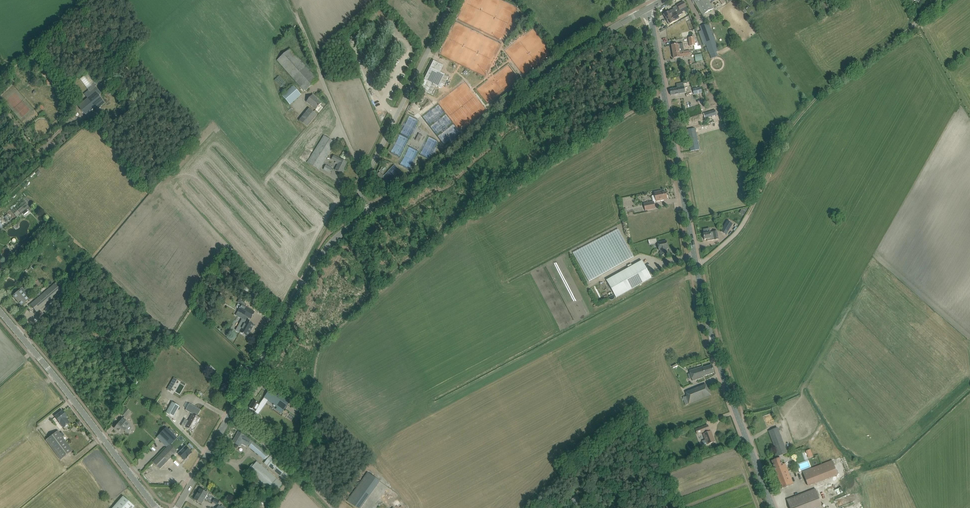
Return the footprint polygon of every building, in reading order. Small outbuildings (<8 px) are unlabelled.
[(685,4),(684,0),(681,0),(683,2),(677,5),(679,10),(680,9),(680,10),(686,7),(685,4)] [(702,15),(713,8),(708,0),(697,0),(699,3),(696,4),(702,15)] [(669,16),(674,13),(675,12),(673,9),(669,11),(663,14),(667,21),(671,19),(669,16)] [(683,14),(680,10),(680,9),(679,10),(676,12),(675,12),(674,13),(669,16),(671,19),(667,21),(666,21),(667,21),(668,22),(667,22),(668,24),(669,24),(669,25),(676,21),(675,21),(680,19),(678,16),(683,14)] [(717,30),(725,27),(722,17),(713,20),(717,30)] [(699,27),(710,55),(721,51),(714,31),(712,32),(709,23),(699,27)] [(688,38),(690,46),(694,46),(695,50),(701,49),(701,46),(698,46),(697,43),(695,43),(694,37),(688,38)] [(673,53),(676,53),(679,52),(684,51),(683,43),(678,44),(671,45),(673,53)] [(305,92),(318,80),(290,49),(277,60),(305,92)] [(434,60),(420,88),(428,92),(428,93),(432,84),(433,84),(432,84),(433,85),(433,84),(439,87),(445,75),(445,74),(441,72),(444,65),(437,62),(434,60)] [(84,79),(90,86),(97,80),(91,73),(84,79)] [(287,81),(282,75),(278,78),(283,84),(287,81)] [(106,83),(102,87),(107,93),(106,93),(107,95),(112,91),(115,89),(108,81),(106,83)] [(671,96),(685,93),(683,83),(676,84),(677,88),(670,89),(671,96)] [(293,86),(282,96),(290,105),(301,95),(293,86)] [(90,111),(103,101),(92,88),(85,94),(88,98),(81,105),(83,107),(82,108),(84,110),(85,110),(87,112),(90,110),(90,111)] [(316,97),(313,95),(306,102),(316,110),(322,103),(317,99),(317,100),(315,99),(316,97)] [(686,109),(692,126),(707,121),(705,116),(706,116),(707,118),(716,115),(716,114),(724,112),(722,107),(705,113),(705,112),(702,113),(700,104),(686,109)] [(299,121),(307,127),(317,115),(309,108),(299,121)] [(691,151),(699,149),(695,128),(687,130),(691,151)] [(307,163),(319,170),(336,143),(324,135),(307,163)] [(332,159),(336,162),(335,163),(338,164),(335,170),(337,171),(337,172),(338,171),(341,173),(347,162),(334,155),(332,159)] [(661,191),(654,192),(656,201),(667,199),(666,192),(662,193),(661,191)] [(644,204),(645,210),(655,208),(654,202),(644,204)] [(574,227),(596,218),(595,214),(569,225),(571,230),(574,229),(574,227)] [(587,228),(603,220),(601,216),(593,220),(585,225),(587,228)] [(732,224),(727,221),(721,231),(726,235),(732,224)] [(714,240),(718,239),(717,231),(710,232),(709,228),(703,229),(704,233),(703,234),(703,233),(703,234),(702,234),(703,237),(704,237),(704,240),(707,239),(707,241),(711,240),(714,239),(714,240)] [(605,234),(583,244),(585,245),(597,245),(598,247),(605,244),(608,250),(603,250),(602,251),(600,246),(600,257),(602,257),(606,265),(597,268),(596,266),(590,274),(592,278),(619,266),(624,259),(623,258),(622,258),(627,251),(627,247),(618,241),(618,240),(610,244),(610,238),(605,234)] [(666,241),(657,242),(659,250),(660,250),(661,255),(667,254),(666,249),(668,248),(666,241)] [(606,280),(616,298),(651,278),(642,261),(606,280)] [(575,288),(576,291),(588,286),(586,283),(575,288)] [(30,305),(36,312),(52,298),(51,297),(60,290),(55,284),(30,305)] [(22,288),(13,296),(21,306),(31,298),(22,288)] [(242,305),(238,312),(251,319),(255,312),(242,305)] [(243,318),(236,330),(240,332),(247,337),(254,325),(247,321),(243,318)] [(689,371),(692,381),(702,377),(714,373),(711,365),(703,367),(703,366),(689,371)] [(703,385),(686,392),(688,395),(681,397),(684,406),(711,395),(708,387),(705,389),(703,385)] [(276,409),(281,413),(289,402),(271,389),(266,395),(269,398),(279,405),(276,409)] [(249,408),(255,411),(258,408),(261,410),(269,398),(266,395),(260,404),(254,400),(249,408)] [(167,408),(169,405),(161,399),(158,402),(167,408)] [(166,413),(173,417),(179,406),(172,402),(166,413)] [(185,419),(181,426),(185,428),(186,427),(192,431),(196,424),(195,424),(197,422),(198,423),(201,418),(197,416),(201,410),(189,404),(186,410),(193,414),(189,421),(185,419)] [(129,411),(125,408),(120,414),(124,417),(129,411)] [(54,417),(63,428),(69,423),(65,418),(67,417),(62,411),(54,417)] [(131,427),(131,426),(122,419),(120,422),(120,421),(119,422),(119,423),(114,428),(122,434),(125,430),(128,433),(131,429),(132,428),(131,427)] [(697,434),(703,432),(704,434),(703,434),(706,440),(702,441),(704,445),(707,444),(715,441),(711,431),(710,432),(709,430),(708,425),(695,430),(697,434)] [(160,435),(170,445),(177,438),(167,428),(160,435)] [(778,456),(787,453),(777,428),(768,431),(778,456)] [(45,440),(60,460),(73,451),(58,431),(45,440)] [(249,446),(266,460),(264,463),(285,481),(291,473),(270,456),(269,458),(267,456),(268,455),(251,440),(246,437),(247,436),(238,432),(233,442),(239,446),(240,443),(247,446),(248,445),(249,446)] [(174,455),(177,452),(170,445),(153,462),(160,469),(174,455)] [(186,446),(178,454),(184,460),(186,458),(187,458),(192,453),(192,452),(186,446)] [(793,484),(787,468),(785,463),(782,465),(780,458),(772,461),(782,488),(793,484)] [(808,486),(838,474),(832,460),(802,472),(808,486)] [(257,461),(248,472),(274,494),(283,484),(257,461)] [(357,507),(361,507),(368,498),(380,481),(368,472),(347,501),(357,507)] [(200,489),(194,500),(202,504),(208,493),(200,489)] [(815,489),(787,500),(790,507),(823,507),(815,489)] [(123,496),(113,507),(133,507),(135,506),(123,496)] [(578,496),(572,500),(574,503),(575,502),(578,507),(582,505),(579,500),(580,500),(578,496)]
